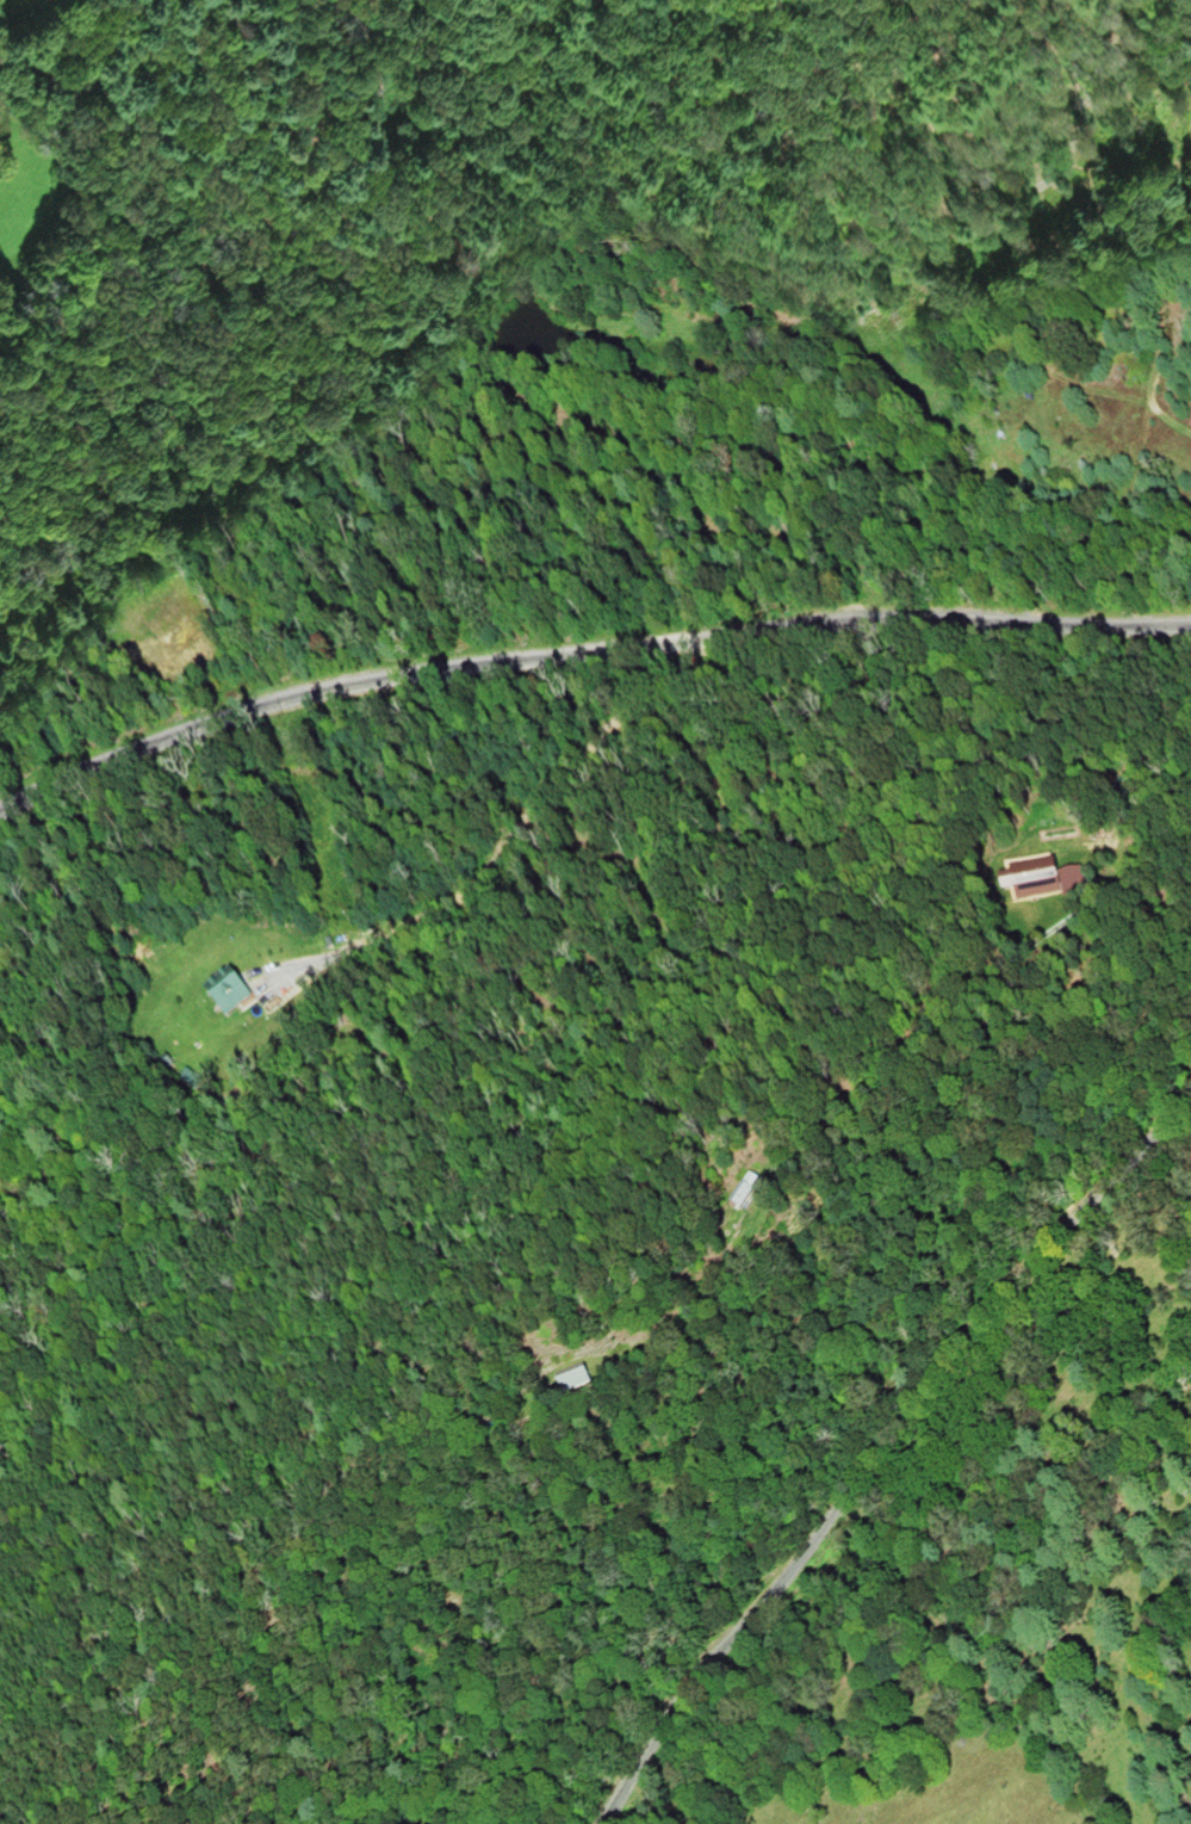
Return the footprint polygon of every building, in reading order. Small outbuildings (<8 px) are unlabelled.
[(237,970),(256,996),(231,1016),(211,990),(237,970)] [(746,1210),(731,1198),(745,1179),(761,1189),(746,1210)]
